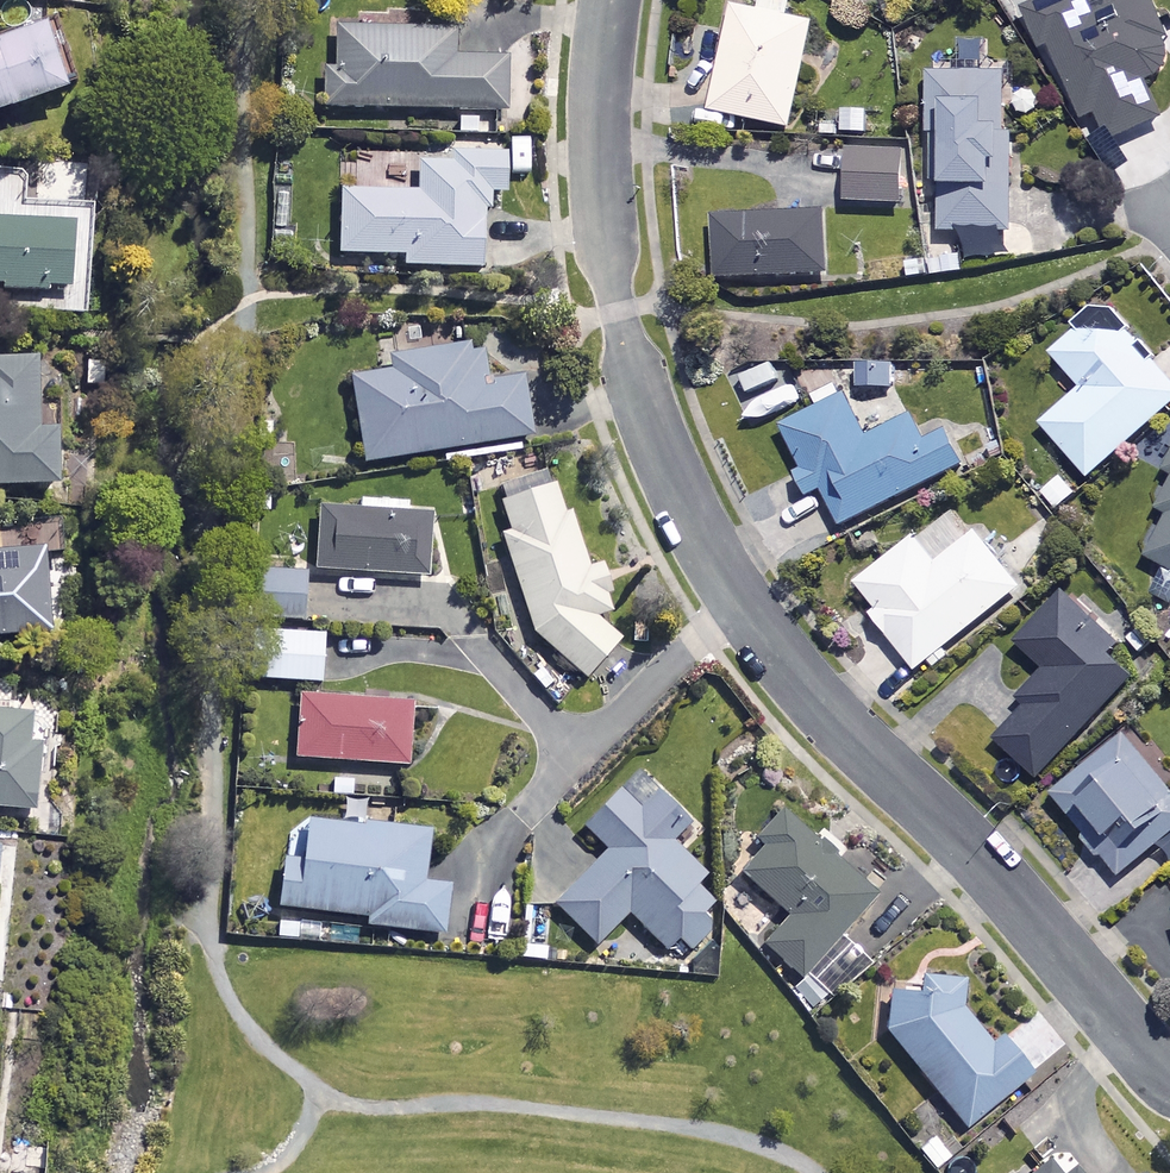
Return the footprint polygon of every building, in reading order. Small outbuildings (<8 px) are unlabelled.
[(756,8),(730,3),(708,108),(788,125),(810,20),(782,14),(785,0),(758,0),(756,8)] [(1146,0),(1097,0),(1073,9),(1069,0),(1051,0),(1022,12),(1037,47),(1047,43),(1077,117),(1093,111),(1104,139),(1159,117),(1142,76),(1169,65),(1169,59),(1146,0)] [(38,22),(0,34),(0,103),(59,84),(38,22)] [(457,26),(333,24),(332,67),(321,66),(321,105),(504,107),(505,49),(457,49),(457,26)] [(1000,66),(927,72),(940,229),(960,227),(963,260),(1001,257),(998,224),(1013,223),(1000,66)] [(502,189),(502,147),(416,146),(416,187),(338,186),(336,250),(401,252),(401,263),(480,264),(481,189),(502,189)] [(899,147),(844,146),(843,200),(898,201),(899,147)] [(823,269),(820,209),(711,214),(714,274),(823,269)] [(0,216),(0,281),(62,283),(64,217),(0,216)] [(1099,304),(1048,350),(1079,385),(1038,421),(1086,474),(1169,398),(1169,384),(1099,304)] [(492,364),(487,336),(388,352),(390,368),(349,375),(362,459),(538,431),(527,358),(492,364)] [(34,352),(0,353),(0,482),(54,480),(52,424),(37,424),(34,352)] [(889,361),(861,360),(860,384),(888,386),(889,361)] [(864,433),(843,391),(779,422),(812,490),(819,486),(837,523),(960,463),(942,427),(923,436),(911,410),(864,433)] [(594,612),(616,605),(602,561),(586,566),(556,477),(498,497),(508,527),(499,531),(533,632),(586,675),(620,633),(594,612)] [(1157,505),(1167,510),(1144,555),(1169,568),(1169,477),(1157,505)] [(426,510),(320,505),(317,568),(423,573),(426,510)] [(1018,585),(973,528),(933,560),(911,532),(853,578),(874,605),(868,610),(914,668),(1018,585)] [(37,543),(0,546),(0,631),(45,626),(37,543)] [(301,565),(251,566),(252,616),(302,615),(301,565)] [(1032,774),(1138,665),(1060,590),(1012,639),(1043,668),(1015,697),(1024,705),(993,736),(1032,774)] [(321,628),(250,626),(248,676),(320,678),(321,628)] [(410,698),(296,691),(292,755),(406,762),(410,698)] [(0,706),(0,802),(29,805),(34,738),(23,737),(25,708),(0,706)] [(1121,733),(1048,792),(1114,874),(1157,840),(1169,856),(1169,793),(1121,733)] [(637,807),(616,785),(580,820),(605,845),(551,898),(593,941),(627,908),(664,947),(677,935),(689,947),(711,926),(697,912),(720,890),(669,839),(687,821),(656,789),(637,807)] [(875,893),(782,807),(754,837),(761,844),(738,869),(785,913),(760,940),(798,976),(875,893)] [(426,827),(300,817),(297,852),(280,851),(276,904),(363,911),(362,922),(444,928),(447,881),(422,879),(426,827)] [(913,990),(885,993),(885,1028),(963,1125),(1029,1072),(996,1031),(987,1038),(961,1006),(962,974),(934,973),(913,990)] [(1070,1147),(1048,1165),(1044,1159),(1027,1172),(1091,1172),(1070,1147)]
